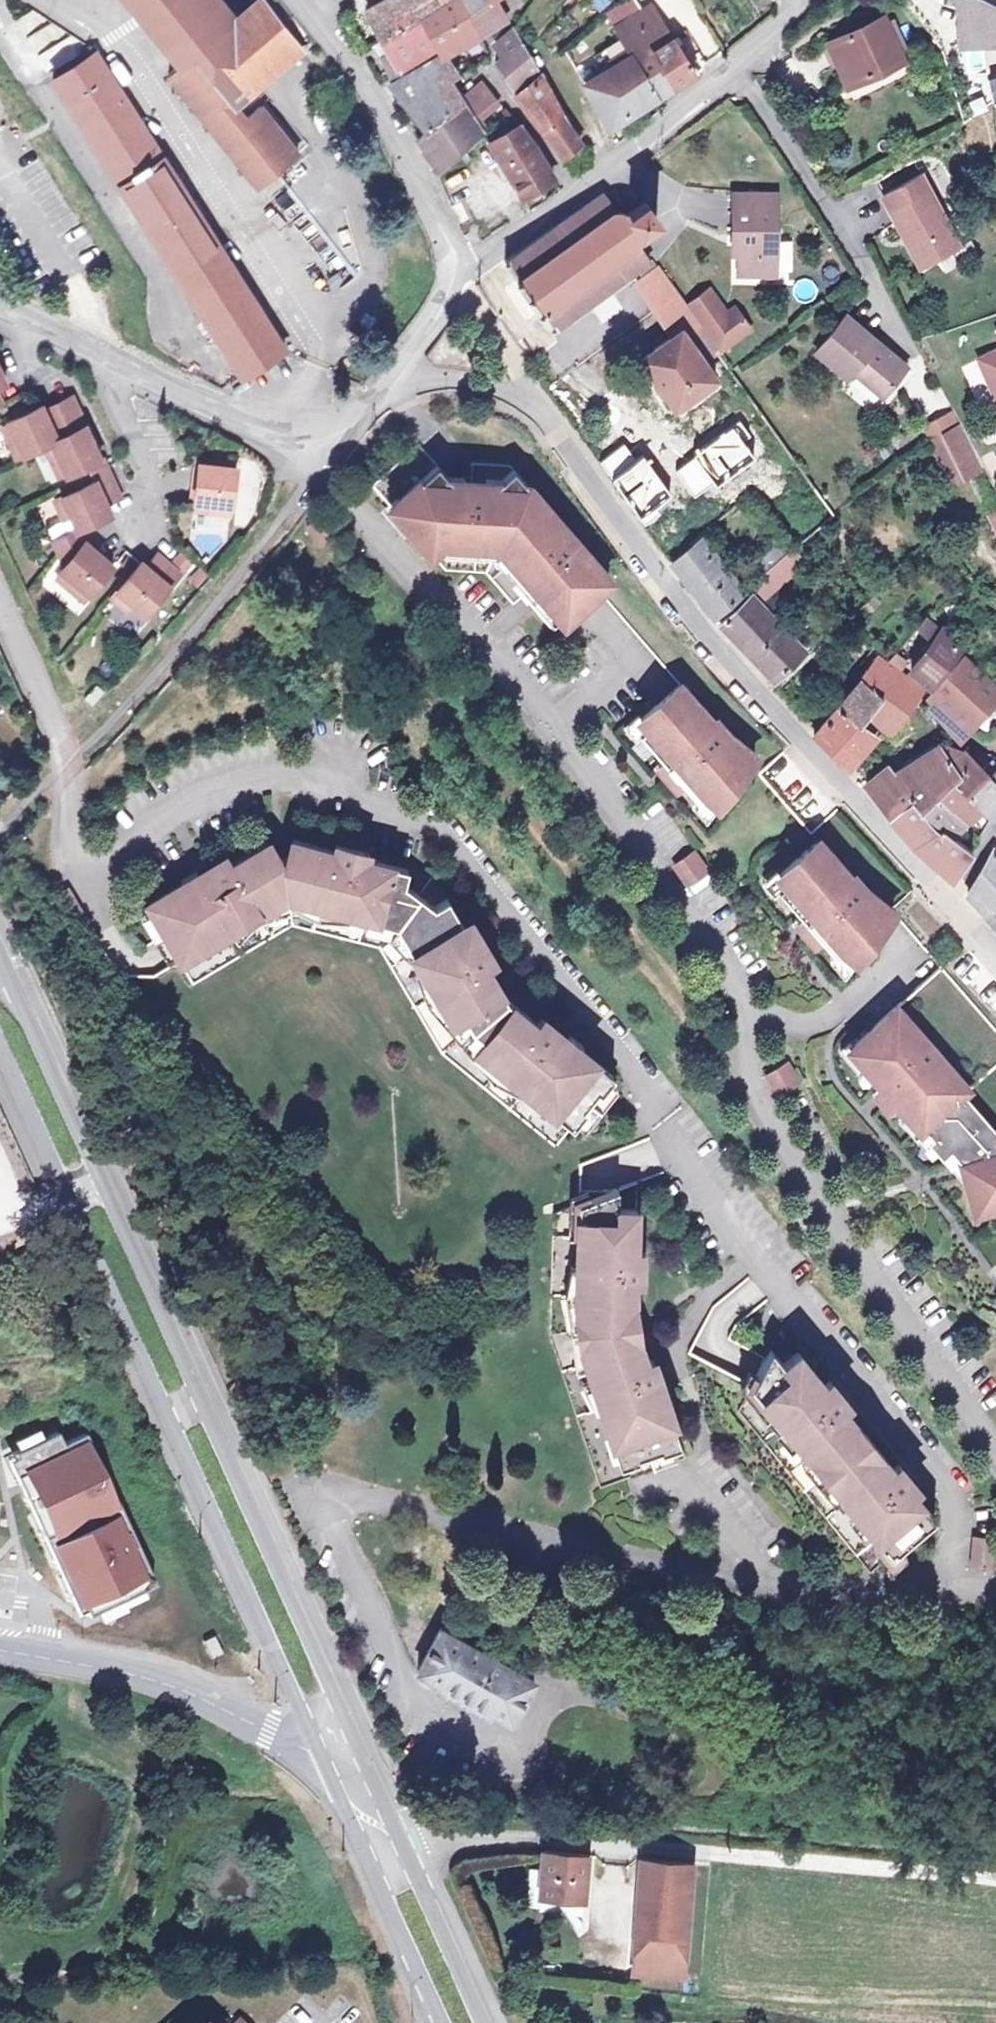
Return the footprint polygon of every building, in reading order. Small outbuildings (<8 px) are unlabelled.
[(254,179),(272,165),(274,163),(296,146),(258,98),(236,115),(226,102),(301,43),(269,0),(250,0),(221,23),(203,0),(131,0),(176,56),(164,65),(254,179)] [(436,0),(374,0),(369,3),(384,28),(386,30),(418,11),(436,0)] [(477,26),(461,0),(436,0),(418,11),(436,41),(437,43),(440,47),(443,46),(477,26)] [(477,26),(506,10),(500,0),(461,0),(477,26)] [(660,55),(653,44),(674,31),(661,8),(656,0),(648,0),(643,3),(641,0),(615,0),(607,5),(615,19),(622,31),(625,37),(601,51),(608,64),(585,77),(596,95),(643,66),(660,55)] [(967,41),(986,38),(995,36),(995,6),(984,0),(963,0),(964,39),(967,41)] [(868,68),(866,64),(899,49),(881,10),(826,35),(846,79),(868,68)] [(436,41),(418,11),(386,30),(384,28),(362,42),(382,74),(436,41)] [(509,77),(535,60),(526,45),(522,39),(512,21),(497,33),(504,47),(494,53),(509,77)] [(625,37),(622,31),(597,45),(601,51),(625,37)] [(660,55),(674,79),(699,64),(690,47),(685,50),(674,31),(653,44),(660,55)] [(986,38),(967,41),(972,69),(989,65),(986,38)] [(457,66),(443,46),(440,47),(392,77),(427,121),(461,92),(449,71),(457,66)] [(96,50),(54,78),(243,375),(277,354),(285,348),(96,50)] [(657,90),(674,79),(660,55),(643,66),(657,90)] [(657,90),(643,66),(596,95),(610,120),(657,90)] [(580,135),(559,105),(540,69),(515,87),(563,149),(580,135)] [(481,75),(461,92),(471,111),(494,92),(481,75)] [(471,111),(479,126),(483,131),(486,136),(489,134),(517,116),(497,90),(494,92),(471,111)] [(433,161),(479,126),(471,111),(461,92),(427,121),(417,130),(433,161)] [(489,134),(502,152),(512,167),(526,186),(553,170),(546,157),(537,144),(520,120),(517,116),(489,134)] [(510,169),(512,167),(502,152),(499,154),(496,156),(506,171),(510,169)] [(880,188),(918,257),(956,236),(918,167),(880,188)] [(772,263),(772,185),(728,184),(728,225),(734,225),(734,263),(772,263)] [(637,260),(648,253),(640,240),(645,221),(657,212),(644,193),(633,201),(611,198),(604,186),(508,252),(505,254),(507,258),(526,287),(549,320),(564,310),(571,305),(637,260)] [(325,239),(314,245),(325,268),(336,262),(325,239)] [(648,253),(637,260),(643,270),(655,262),(648,253)] [(727,363),(713,343),(707,334),(655,262),(643,270),(647,274),(640,279),(673,327),(638,352),(673,401),(727,363)] [(717,310),(699,286),(685,296),(710,332),(717,341),(745,320),(731,300),(717,310)] [(848,361),(878,387),(903,359),(844,309),(817,340),(845,365),(848,361)] [(707,334),(713,343),(717,341),(710,332),(707,334)] [(975,349),(992,388),(995,386),(995,340),(975,349)] [(70,427),(43,440),(52,459),(60,456),(65,469),(66,469),(86,460),(90,467),(105,461),(101,452),(99,453),(72,392),(57,399),(70,427)] [(6,433),(15,453),(43,440),(70,427),(57,399),(43,405),(41,400),(7,416),(8,417),(13,430),(6,433)] [(951,405),(934,413),(942,428),(957,418),(951,405)] [(921,419),(930,437),(942,428),(934,413),(921,419)] [(0,420),(6,433),(13,430),(8,417),(0,420)] [(957,418),(942,428),(930,437),(939,455),(952,449),(964,473),(981,465),(957,418)] [(564,527),(537,495),(514,469),(503,479),(493,487),(484,486),(471,485),(465,484),(456,484),(447,474),(438,463),(420,442),(373,483),(393,506),(398,512),(410,526),(430,549),(446,567),(486,570),(514,602),(523,593),(530,600),(553,628),(564,618),(598,588),(610,578),(579,543),(576,546),(562,529),(564,527)] [(952,449),(939,455),(952,479),(964,473),(952,449)] [(60,456),(52,459),(58,472),(65,469),(60,456)] [(235,463),(198,458),(194,495),(195,496),(209,497),(208,505),(229,508),(235,463)] [(78,524),(110,509),(105,498),(119,492),(105,461),(90,467),(93,476),(54,494),(63,514),(70,511),(76,524),(78,524)] [(457,475),(447,474),(456,484),(465,484),(466,476),(457,475)] [(503,479),(485,478),(484,486),(493,487),(503,479)] [(209,497),(195,496),(194,504),(208,505),(209,497)] [(988,511),(995,528),(995,507),(988,511)] [(70,511),(63,514),(69,528),(76,524),(70,511)] [(84,536),(78,524),(76,524),(69,528),(53,535),(59,548),(64,560),(60,564),(60,565),(71,574),(66,580),(83,594),(112,560),(84,536)] [(688,541),(672,554),(715,608),(744,583),(700,530),(688,541)] [(779,555),(753,576),(763,588),(802,554),(794,543),(779,555)] [(751,578),(753,576),(779,555),(769,544),(742,567),(751,578)] [(140,557),(111,591),(128,605),(133,599),(143,608),(144,609),(179,568),(157,549),(146,562),(140,557)] [(71,574),(60,565),(55,571),(66,580),(71,574)] [(610,578),(598,588),(681,684),(702,665),(620,569),(610,578)] [(774,672),(790,657),(803,645),(753,588),(721,616),(774,672)] [(133,599),(128,605),(138,614),(143,608),(133,599)] [(929,679),(957,643),(938,627),(910,664),(929,679)] [(803,645),(790,657),(797,664),(809,651),(803,645)] [(864,711),(866,709),(881,690),(899,705),(918,684),(875,653),(859,677),(814,724),(812,727),(846,758),(872,728),(870,726),(874,720),(864,711)] [(926,701),(931,707),(936,712),(954,732),(968,721),(995,688),(995,685),(963,654),(929,692),(926,701)] [(88,702),(102,687),(93,679),(79,693),(88,702)] [(642,717),(633,725),(641,733),(662,758),(667,754),(677,766),(672,770),(683,782),(698,799),(706,792),(717,802),(718,801),(755,755),(725,731),(715,719),(712,721),(680,684),(642,717)] [(881,690),(866,709),(883,724),(899,705),(881,690)] [(921,706),(926,711),(931,707),(926,701),(921,706)] [(936,712),(931,707),(926,711),(932,718),(936,712)] [(633,725),(642,717),(639,713),(624,726),(635,738),(641,733),(633,725)] [(934,741),(893,768),(910,788),(923,803),(935,789),(948,776),(956,768),(946,757),(956,745),(934,741)] [(948,776),(964,792),(989,767),(983,762),(978,767),(958,745),(956,745),(946,757),(956,768),(948,776)] [(662,758),(654,765),(661,774),(675,789),(683,782),(672,770),(677,766),(667,754),(662,758)] [(977,805),(981,808),(995,792),(995,786),(995,785),(995,784),(995,759),(989,767),(964,792),(977,805)] [(864,780),(888,808),(910,788),(893,768),(888,761),(864,780)] [(965,818),(977,805),(964,792),(948,776),(935,789),(953,809),(965,818)] [(923,803),(910,788),(888,808),(905,829),(951,874),(969,845),(952,831),(935,816),(923,803)] [(953,809),(935,789),(923,803),(935,816),(952,831),(965,818),(953,809)] [(717,802),(706,792),(698,799),(692,804),(706,820),(720,803),(718,801),(717,802)] [(219,870),(223,877),(209,885),(201,872),(199,868),(184,877),(186,881),(149,902),(177,948),(183,958),(197,980),(295,921),(383,944),(446,1049),(559,1141),(576,1121),(617,1071),(584,1044),(586,1041),(572,1030),(570,1033),(560,1045),(547,1034),(552,1029),(555,1032),(560,1025),(544,1012),(539,1018),(510,993),(489,960),(495,956),(485,938),(478,942),(480,946),(474,950),(465,936),(472,931),(450,894),(436,902),(421,891),(406,879),(410,865),(368,854),(366,862),(350,858),(352,850),(356,851),(358,844),(337,839),(336,846),(295,836),(290,855),(280,856),(270,839),(234,861),(230,855),(212,865),(216,872),(219,870)] [(780,873),(772,881),(779,890),(801,915),(805,911),(815,922),(811,926),(822,939),(836,955),(837,956),(845,949),(856,958),(856,957),(894,911),(864,887),(853,875),(851,877),(818,840),(780,873)] [(989,847),(966,889),(995,923),(995,853),(989,847)] [(356,851),(352,850),(350,858),(366,862),(368,854),(361,852),(356,851)] [(675,864),(688,882),(707,869),(694,851),(675,864)] [(216,872),(212,865),(206,869),(201,872),(209,885),(223,877),(219,870),(216,872)] [(772,881),(780,873),(777,870),(762,882),(774,895),(779,890),(772,881)] [(912,888),(890,907),(894,911),(942,966),(964,948),(912,888)] [(801,915),(793,921),(798,927),(813,946),(822,939),(811,926),(815,922),(805,911),(801,915)] [(476,937),(472,931),(465,936),(474,950),(480,946),(478,942),(476,937)] [(856,958),(845,949),(837,956),(836,955),(831,960),(845,976),(859,959),(856,957),(856,958)] [(865,1067),(880,1085),(882,1086),(887,1081),(896,1092),(890,1096),(896,1102),(904,1112),(913,1122),(917,1118),(925,1127),(932,1135),(928,1139),(937,1150),(942,1156),(951,1149),(960,1159),(965,1182),(969,1200),(982,1197),(984,1204),(995,1202),(995,1029),(942,966),(915,990),(898,1005),(854,1044),(853,1044),(861,1053),(856,1057),(865,1067)] [(565,1029),(560,1025),(555,1032),(552,1029),(547,1034),(560,1045),(570,1033),(565,1029)] [(865,1067),(856,1057),(861,1053),(853,1044),(854,1044),(850,1040),(840,1049),(859,1072),(865,1067)] [(768,1074),(779,1093),(799,1082),(788,1062),(768,1074)] [(896,1092),(887,1081),(882,1086),(880,1085),(872,1091),(879,1099),(888,1109),(896,1102),(890,1096),(896,1092)] [(904,1112),(899,1117),(914,1135),(925,1127),(917,1118),(913,1122),(904,1112)] [(925,1127),(914,1135),(931,1154),(937,1150),(928,1139),(932,1135),(925,1127)] [(951,1149),(942,1156),(952,1168),(965,1182),(960,1159),(951,1149)] [(637,1315),(639,1275),(646,1275),(646,1255),(639,1255),(639,1244),(640,1203),(621,1202),(622,1183),(614,1186),(599,1186),(583,1186),(583,1198),(557,1208),(554,1328),(605,1479),(631,1471),(648,1465),(690,1451),(672,1398),(675,1397),(669,1379),(667,1380),(652,1385),(649,1376),(664,1371),(657,1352),(650,1354),(637,1315)] [(982,1197),(969,1200),(970,1208),(984,1204),(982,1197)] [(743,1404),(875,1564),(895,1547),(940,1510),(919,1484),(912,1476),(917,1472),(913,1467),(903,1456),(898,1460),(849,1401),(854,1396),(844,1384),(841,1380),(836,1385),(829,1377),(802,1345),(788,1357),(775,1342),(759,1372),(743,1404)] [(665,1375),(664,1371),(649,1376),(652,1385),(667,1380),(665,1375)] [(58,1422),(13,1442),(88,1605),(111,1594),(111,1593),(125,1586),(130,1596),(149,1587),(144,1578),(154,1573),(131,1522),(132,1521),(105,1463),(102,1464),(97,1454),(100,1453),(86,1423),(63,1433),(58,1422)] [(912,1476),(919,1484),(923,1480),(917,1472),(912,1476)] [(995,1554),(995,1532),(980,1530),(978,1555),(995,1557),(995,1554)] [(100,1607),(105,1618),(126,1607),(121,1597),(100,1607)] [(440,1676),(439,1678),(465,1693),(491,1709),(494,1705),(515,1718),(539,1677),(447,1623),(422,1666),(440,1676)] [(224,1641),(216,1624),(205,1629),(213,1647),(224,1641)] [(543,1851),(539,1901),(578,1904),(578,1901),(586,1902),(590,1855),(543,1851)] [(635,1972),(670,1975),(669,1988),(685,1989),(694,1865),(642,1861),(635,1972)]
